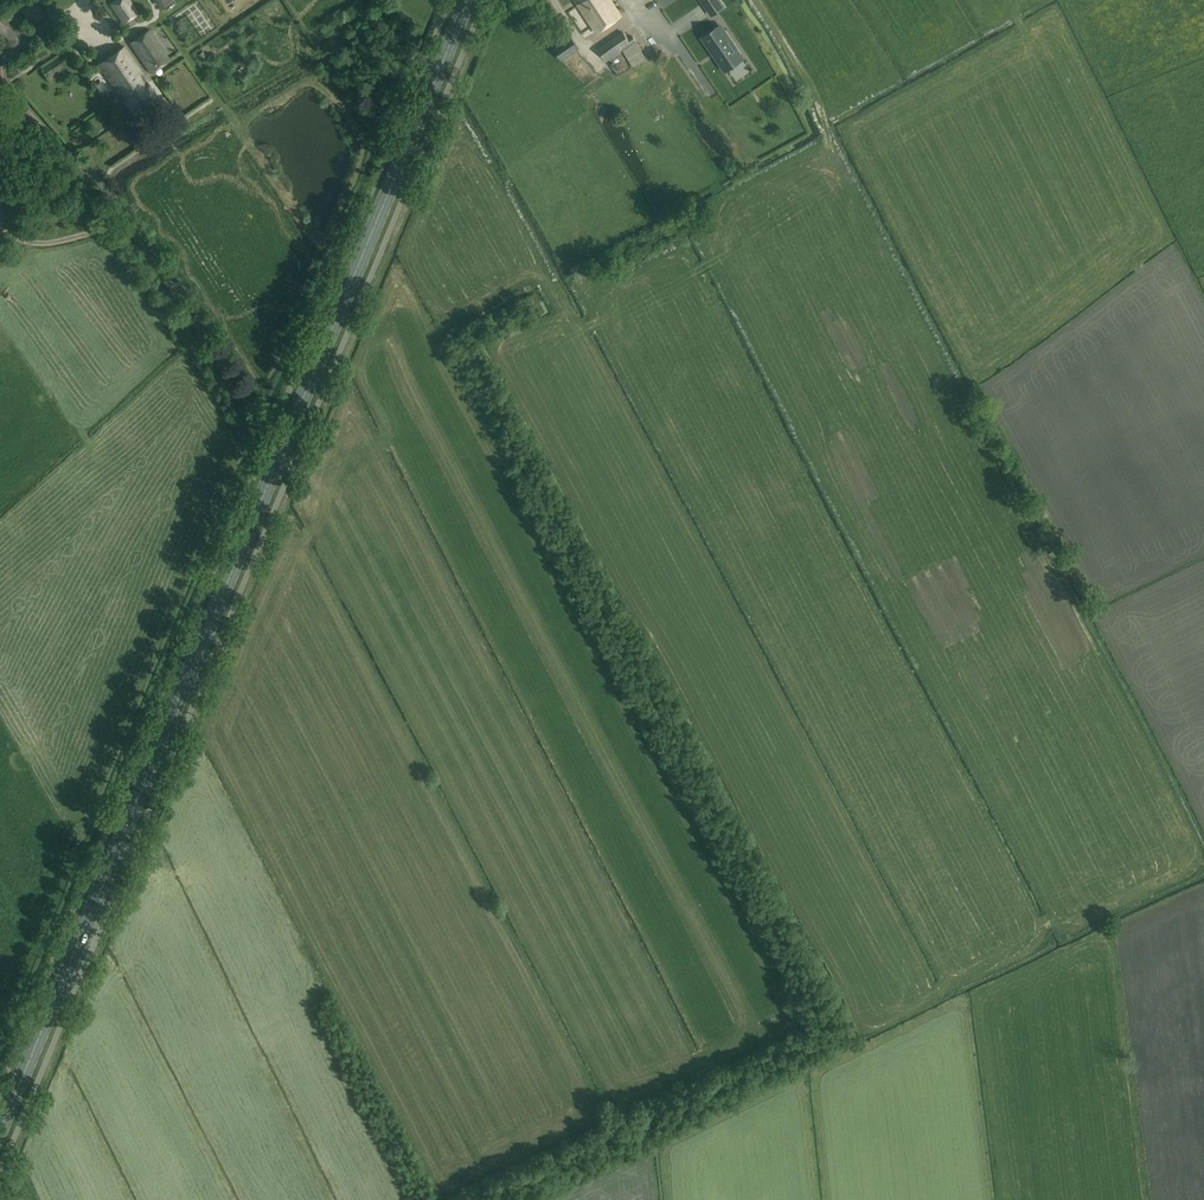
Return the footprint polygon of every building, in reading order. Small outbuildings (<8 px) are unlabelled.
[(20,7),(31,24),(45,16),(34,0),(31,0),(20,7)] [(139,13),(130,0),(117,0),(111,4),(124,23),(139,13)] [(622,16),(611,0),(575,0),(597,33),(622,16)] [(723,6),(719,0),(702,0),(712,14),(723,6)] [(181,25),(170,13),(165,17),(177,29),(181,25)] [(716,56),(723,66),(740,54),(720,25),(703,37),(713,52),(716,56)] [(130,42),(151,72),(170,59),(149,29),(130,42)] [(629,40),(624,32),(598,50),(605,62),(636,41),(633,36),(629,40)] [(561,60),(578,48),(570,37),(554,49),(561,60)] [(99,63),(133,114),(158,97),(124,47),(99,63)] [(46,76),(69,61),(64,53),(41,68),(46,76)] [(24,187),(15,180),(8,189),(17,196),(24,187)]
